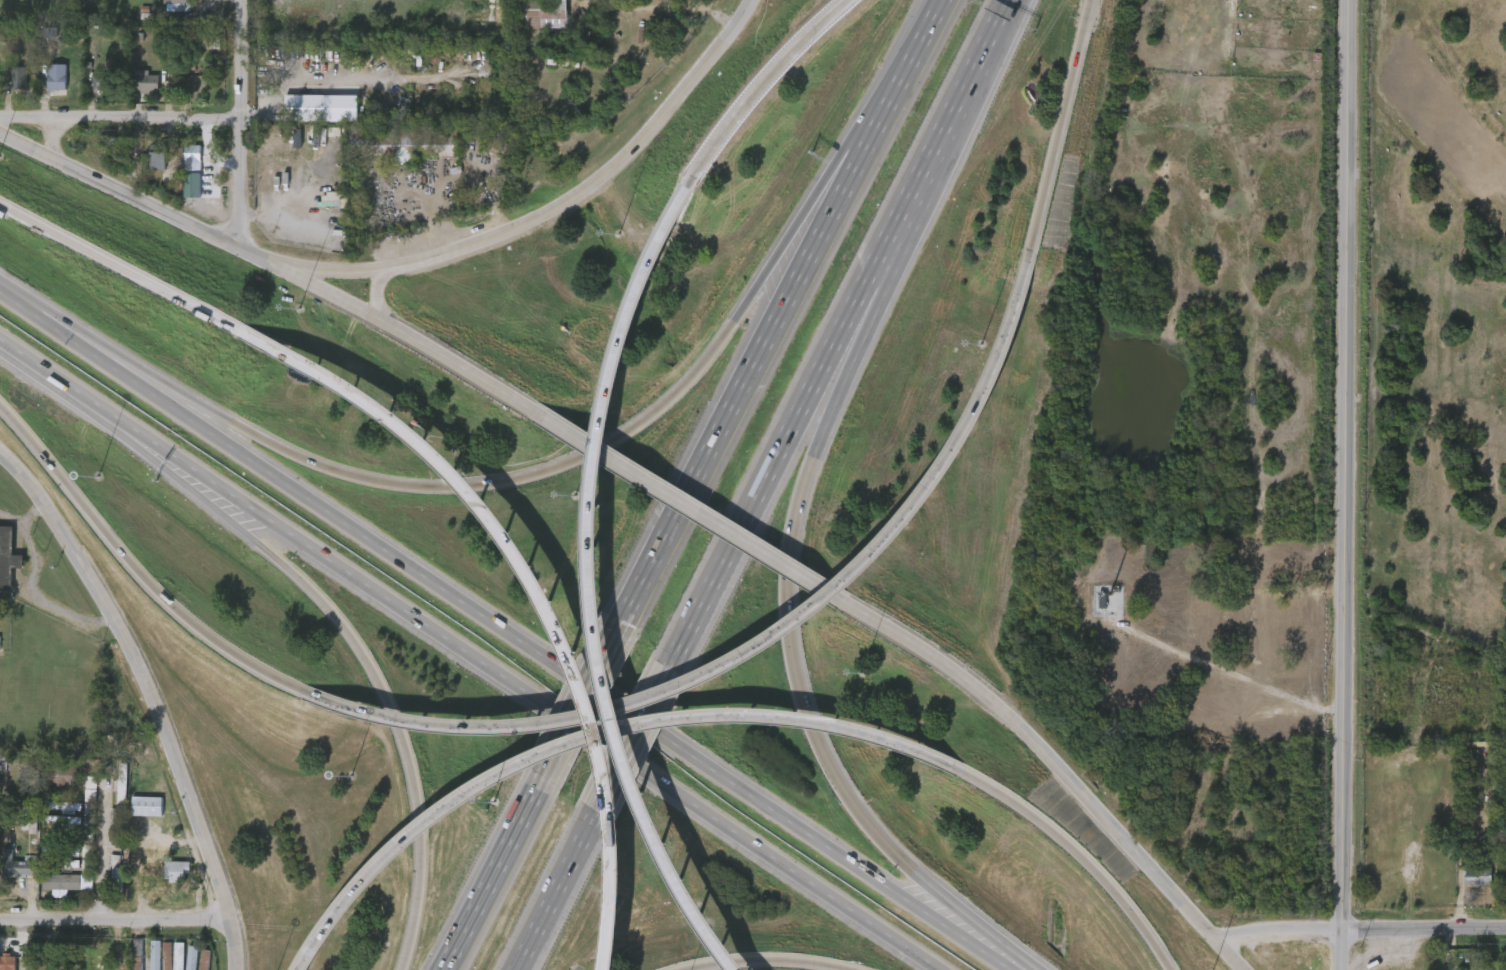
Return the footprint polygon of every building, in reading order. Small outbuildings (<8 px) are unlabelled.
[(178,0),(152,0),(152,20),(178,20),(178,0)] [(525,28),(525,0),(568,0),(568,28),(525,28)] [(514,8),(513,41),(535,42),(536,9),(514,8)] [(220,37),(220,49),(201,49),(201,37),(220,37)] [(66,64),(66,91),(47,91),(47,64),(66,64)] [(133,92),(133,72),(158,72),(158,92),(133,92)] [(54,73),(36,73),(35,99),(53,99),(54,73)] [(24,74),(24,89),(12,89),(12,74),(24,74)] [(110,92),(92,92),(92,75),(110,75),(110,92)] [(136,79),(123,79),(123,101),(145,101),(145,84),(136,84),(136,79)] [(0,82),(0,100),(14,99),(14,82),(0,82)] [(91,83),(80,83),(81,101),(92,100),(91,83)] [(345,103),(272,104),(273,130),(345,129),(345,103)] [(415,168),(391,168),(391,156),(348,156),(348,125),(458,126),(458,156),(415,156),(415,168)] [(164,162),(149,163),(149,145),(164,145),(164,162)] [(199,145),(199,157),(207,157),(207,172),(182,172),(182,145),(199,145)] [(148,153),(137,153),(138,171),(148,170),(148,153)] [(196,180),(195,166),(188,166),(187,154),(174,154),(174,180),(196,180)] [(13,592),(0,592),(0,526),(13,526),(13,555),(24,555),(24,567),(13,567),(13,592)] [(58,761),(58,766),(74,766),(73,783),(67,783),(67,786),(55,785),(55,782),(49,782),(49,777),(46,777),(47,769),(50,769),(50,761),(58,761)] [(128,773),(126,809),(119,809),(118,830),(111,830),(111,808),(118,809),(119,789),(112,789),(112,779),(119,780),(119,772),(128,773)] [(62,794),(62,776),(40,775),(39,793),(62,794)] [(72,809),(78,809),(79,797),(83,797),(84,785),(73,784),(72,809)] [(105,799),(104,813),(112,813),(113,787),(99,787),(98,798),(105,799)] [(163,797),(162,817),(132,816),(133,796),(163,797)] [(59,797),(59,801),(82,803),(82,810),(71,809),(70,813),(64,813),(65,809),(45,808),(46,800),(52,801),(52,799),(47,799),(48,797),(59,797)] [(150,806),(120,805),(120,824),(150,824),(150,806)] [(68,834),(68,825),(47,825),(47,834),(68,834)] [(77,845),(77,853),(41,851),(42,842),(77,845)] [(80,854),(80,867),(69,866),(69,863),(51,863),(51,861),(30,860),(30,852),(80,854)] [(168,853),(168,861),(191,861),(191,875),(185,875),(185,882),(170,882),(170,878),(166,878),(166,871),(159,871),(159,879),(144,878),(144,864),(146,864),(146,853),(168,853)] [(38,873),(38,875),(27,874),(27,877),(4,876),(5,854),(13,854),(12,861),(38,862),(38,873)] [(129,856),(128,864),(125,864),(124,897),(112,896),(114,866),(111,866),(111,854),(129,856)] [(177,870),(157,869),(157,862),(132,861),(131,884),(154,885),(154,889),(177,890),(177,870)] [(110,891),(111,875),(107,875),(108,863),(99,863),(97,890),(110,891)] [(1492,884),(1466,884),(1466,867),(1492,867),(1492,884)] [(25,869),(0,869),(0,883),(25,884),(25,869)] [(45,890),(44,890),(44,875),(81,875),(81,890),(45,890)] [(1450,876),(1451,893),(1478,893),(1478,875),(1450,876)] [(67,898),(67,883),(30,882),(30,898),(67,898)] [(68,898),(79,898),(79,883),(68,883),(68,898)] [(15,956),(15,969),(0,969),(0,957),(4,957),(4,953),(11,953),(11,956),(15,956)]
